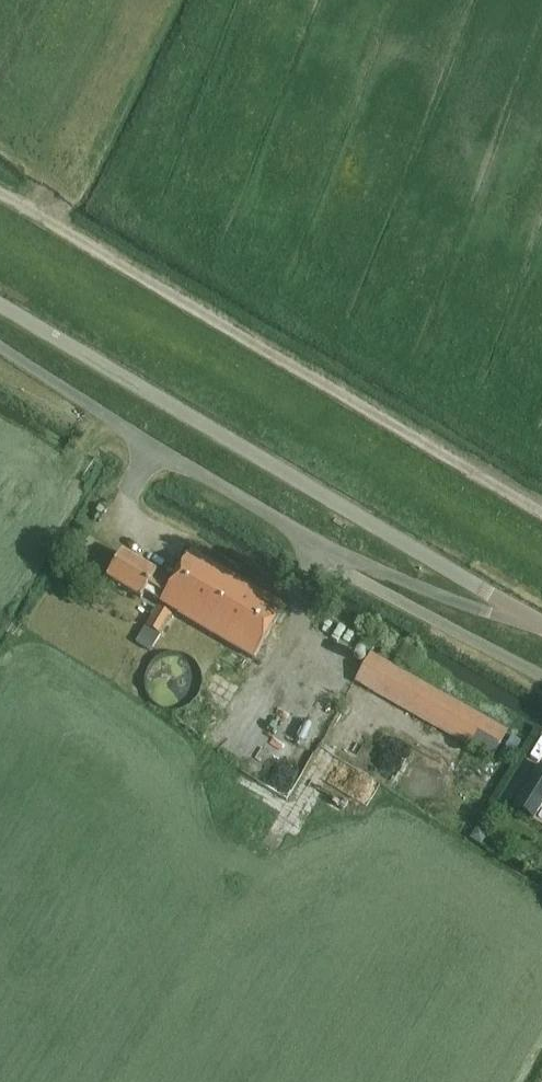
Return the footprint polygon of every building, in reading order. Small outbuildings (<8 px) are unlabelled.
[(284,608),(191,553),(169,589),(153,580),(156,574),(121,554),(106,579),(139,599),(142,594),(253,661),(284,608)] [(153,653),(162,639),(159,638),(172,617),(157,608),(136,643),(153,653)] [(493,758),(496,753),(507,733),(370,656),(356,681),(493,758)] [(360,771),(369,757),(346,744),(338,758),(360,771)] [(386,785),(395,770),(372,756),(364,771),(386,785)] [(540,766),(515,808),(534,819),(541,805),(541,767),(540,766)]
